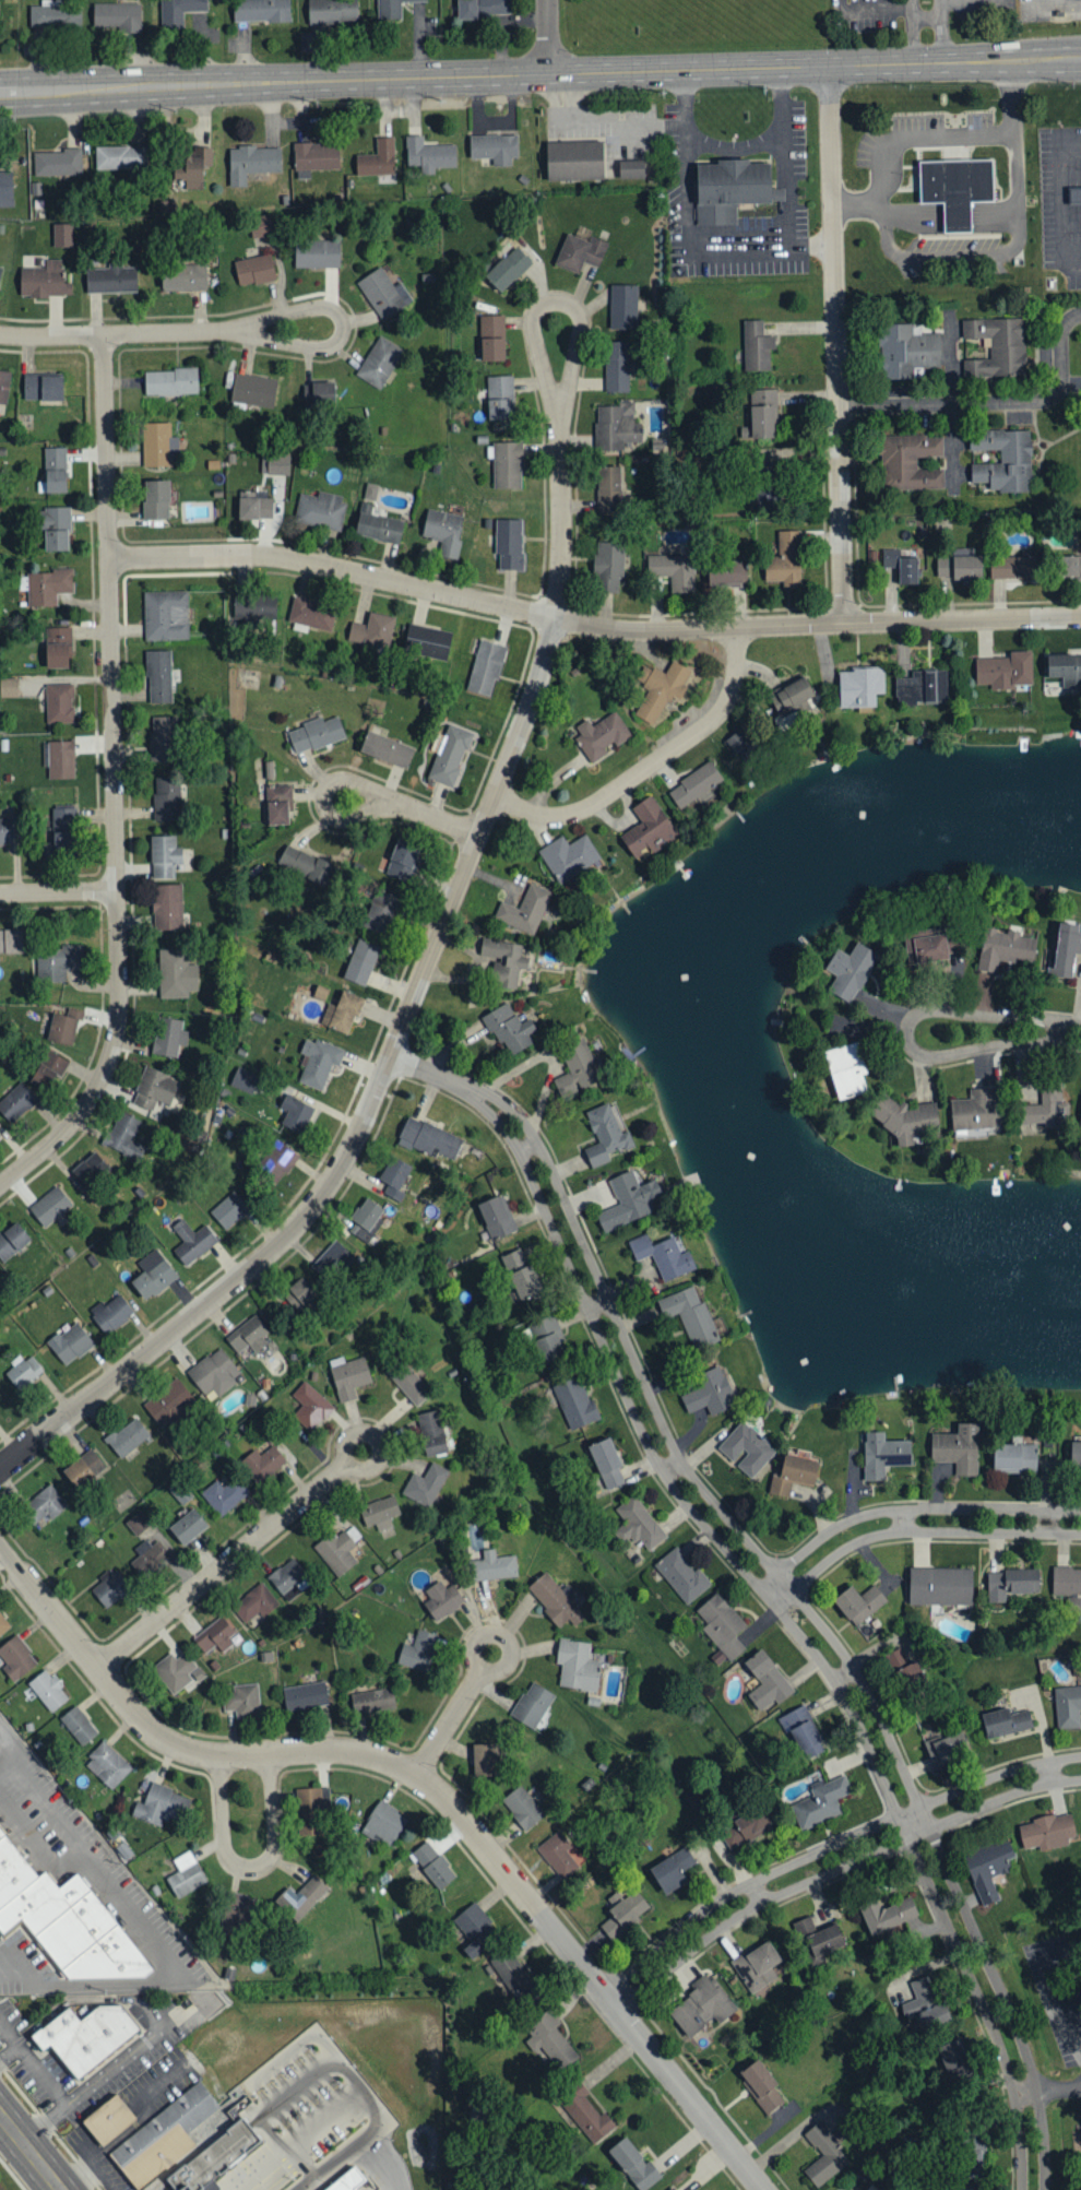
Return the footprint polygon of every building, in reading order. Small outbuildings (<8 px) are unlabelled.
[(41,6),(30,6),(30,28),(81,26),(81,7),(62,8),(62,0),(41,0),(41,6)] [(207,0),(160,0),(161,30),(183,30),(183,13),(208,12),(207,0)] [(290,22),(290,0),(233,0),(234,23),(290,22)] [(357,0),(308,0),(309,24),(358,23),(357,0)] [(402,20),(401,3),(427,2),(427,0),(377,0),(378,21),(402,20)] [(458,19),(510,18),(509,0),(457,0),(458,19)] [(140,4),(93,4),(93,29),(140,30),(140,4)] [(518,159),(518,135),(470,136),(470,159),(493,159),(493,167),(512,167),(512,159),(518,159)] [(456,168),(456,145),(423,146),(423,137),(406,137),(407,167),(420,167),(420,175),(435,175),(435,168),(456,168)] [(395,175),(394,138),(376,138),(377,155),(356,156),(356,176),(395,175)] [(545,140),(546,178),(603,177),(602,139),(545,140)] [(310,179),(310,171),(339,170),(338,143),(294,144),(295,179),(310,179)] [(146,147),(95,148),(96,170),(147,169),(146,147)] [(202,190),(202,170),(212,170),(212,148),(193,148),(193,159),(174,159),(174,178),(184,178),(184,190),(202,190)] [(281,173),(280,148),(229,148),(229,188),(246,187),(246,173),(281,173)] [(34,176),(82,175),(81,151),(34,152),(34,176)] [(697,163),(697,223),(735,223),(735,201),(785,200),(784,187),(771,187),(771,161),(748,161),(748,156),(716,156),(716,163),(697,163)] [(917,159),(918,201),(943,200),(945,229),(970,228),(969,199),(993,198),(991,157),(917,159)] [(619,159),(619,177),(645,176),(644,158),(619,159)] [(13,207),(12,172),(0,173),(0,207),(13,207)] [(1070,188),(1070,201),(1080,201),(1080,187),(1070,188)] [(252,239),(272,235),(268,215),(248,219),(252,239)] [(73,248),(72,224),(52,225),(53,248),(73,248)] [(569,229),(555,265),(579,274),(584,261),(599,267),(608,245),(569,229)] [(294,268),(339,269),(339,241),(295,241),(294,268)] [(500,294),(532,264),(516,246),(484,277),(500,294)] [(238,287),(275,281),(271,255),(234,261),(238,287)] [(20,269),(20,298),(48,298),(48,296),(71,296),(71,281),(62,281),(62,260),(44,260),(44,269),(20,269)] [(137,293),(136,267),(122,268),(122,262),(108,262),(108,268),(85,268),(86,294),(137,293)] [(207,266),(162,265),(162,291),(207,291),(207,266)] [(400,282),(393,287),(381,267),(356,283),(381,322),(413,302),(400,282)] [(637,331),(638,286),(611,285),(610,330),(637,331)] [(504,316),(478,316),(480,363),(505,362),(504,316)] [(1025,378),(1023,320),(962,321),(963,340),(990,339),(991,361),(964,361),(964,379),(1025,378)] [(744,372),(770,372),(769,350),(775,350),(775,337),(764,337),(763,321),(743,321),(744,372)] [(940,334),(921,334),(921,325),(881,326),(882,381),(914,380),(914,368),(941,368),(940,334)] [(356,378),(382,391),(403,349),(377,336),(356,378)] [(605,393),(628,394),(629,343),(605,342),(605,393)] [(144,371),(144,397),(198,395),(197,370),(144,371)] [(0,371),(0,405),(6,406),(11,373),(0,371)] [(230,402),(273,409),(278,381),(235,374),(230,402)] [(62,401),(62,375),(24,376),(24,401),(62,401)] [(486,378),(488,421),(513,420),(512,377),(486,378)] [(303,406),(335,405),(334,383),(303,384),(303,406)] [(751,428),(741,428),(741,440),(776,440),(775,390),(750,391),(751,428)] [(596,407),(598,451),(631,451),(631,443),(642,442),(641,424),(634,424),(634,403),(619,403),(619,407),(596,407)] [(170,423),(142,424),(143,468),(172,467),(171,458),(179,458),(178,437),(170,438),(170,423)] [(1032,493),(1031,431),(970,432),(971,452),(1000,451),(1000,464),(971,465),(971,485),(989,484),(989,494),(1032,493)] [(943,470),(917,471),(917,458),(943,458),(943,436),(883,437),(884,491),(944,490),(943,470)] [(494,490),(522,490),(521,443),(493,444),(494,490)] [(67,448),(44,448),(45,482),(37,482),(37,494),(66,494),(65,478),(68,478),(67,448)] [(289,456),(262,455),(261,475),(289,476),(289,456)] [(621,468),(597,468),(598,515),(621,515),(621,468)] [(143,482),(143,521),(169,520),(168,482),(143,482)] [(376,502),(378,486),(366,484),(364,500),(376,502)] [(756,513),(779,513),(780,484),(756,484),(756,513)] [(238,520),(272,521),(272,499),(264,499),(264,493),(238,492),(238,520)] [(341,531),(347,499),(317,493),(317,497),(300,494),(294,521),(341,531)] [(44,553),(70,552),(69,508),(43,509),(44,553)] [(463,516),(427,510),(423,539),(443,542),(441,558),(457,560),(463,516)] [(404,522),(360,512),(355,536),(399,545),(404,522)] [(500,572),(523,571),(522,520),(495,521),(496,557),(499,557),(500,572)] [(779,557),(765,558),(765,582),(782,582),(783,589),(800,589),(800,532),(778,532),(779,557)] [(623,578),(624,545),(596,543),(593,593),(618,594),(619,578),(623,578)] [(899,586),(918,586),(917,550),(882,551),(882,568),(899,568),(899,586)] [(694,594),(693,556),(647,557),(647,578),(671,577),(672,594),(694,594)] [(981,557),(937,559),(938,583),(962,582),(962,585),(982,584),(981,557)] [(991,579),(1036,580),(1036,558),(991,557),(991,579)] [(1056,557),(1056,581),(1080,580),(1080,557),(1056,557)] [(708,588),(746,587),(746,562),(707,563),(708,588)] [(73,571),(27,572),(28,608),(56,607),(56,594),(73,593),(73,571)] [(188,592),(144,593),(145,641),(188,640),(188,592)] [(288,629),(307,634),(308,628),(330,633),(336,609),(295,599),(288,629)] [(274,633),(276,603),(235,600),(233,623),(265,626),(265,632),(274,633)] [(367,625),(351,622),(347,641),(388,649),(394,618),(369,613),(367,625)] [(447,661),(453,633),(409,624),(404,652),(447,661)] [(69,628),(45,629),(46,670),(70,669),(69,628)] [(493,698),(505,646),(479,640),(467,692),(493,698)] [(172,704),(171,651),(147,651),(148,704),(172,704)] [(1032,652),(1010,653),(1010,658),(976,658),(976,685),(990,685),(990,691),(1014,691),(1014,686),(1032,685),(1032,652)] [(1080,689),(1080,656),(1047,656),(1048,679),(1063,679),(1063,689),(1080,689)] [(692,672),(672,661),(665,674),(656,669),(632,714),(654,727),(670,697),(679,702),(688,687),(684,685),(692,672)] [(885,695),(884,669),(851,670),(851,673),(838,673),(839,710),(876,709),(876,695),(885,695)] [(947,671),(912,671),(912,678),(896,679),(897,705),(947,704),(947,671)] [(0,679),(0,691),(0,698),(17,697),(17,679),(0,679)] [(780,732),(795,724),(792,719),(818,706),(804,679),(768,696),(780,719),(774,721),(780,732)] [(46,685),(46,724),(73,724),(73,685),(46,685)] [(592,727),(588,720),(576,727),(581,736),(575,739),(589,763),(616,747),(631,738),(616,712),(592,727)] [(176,718),(150,717),(150,763),(175,763),(176,718)] [(345,738),(337,717),(323,722),(322,719),(286,731),(295,756),(345,738)] [(472,734),(448,725),(428,779),(452,788),(472,734)] [(727,738),(745,764),(758,754),(741,729),(727,738)] [(407,770),(414,748),(366,733),(359,755),(407,770)] [(48,742),(48,780),(75,779),(74,742),(48,742)] [(698,799),(701,804),(714,796),(710,791),(724,782),(711,762),(667,792),(680,811),(698,799)] [(153,778),(154,822),(181,822),(180,778),(153,778)] [(290,826),(289,787),(267,787),(267,826),(290,826)] [(620,837),(633,859),(649,850),(651,854),(677,838),(652,796),(632,808),(641,824),(620,837)] [(72,808),(52,808),(52,843),(43,843),(43,856),(73,855),(72,808)] [(18,844),(19,818),(0,818),(0,843),(18,844)] [(151,880),(175,879),(175,865),(182,864),(182,847),(175,848),(175,835),(150,836),(151,880)] [(601,860),(585,835),(568,846),(562,837),(538,852),(559,886),(601,860)] [(406,883),(421,850),(399,840),(384,873),(406,883)] [(326,884),(334,865),(286,846),(278,865),(326,884)] [(501,901),(494,918),(534,935),(552,892),(530,883),(519,908),(501,901)] [(182,884),(154,885),(155,930),(184,929),(182,884)] [(400,896),(377,887),(362,926),(386,935),(400,896)] [(1075,953),(1080,954),(1080,935),(1079,935),(1080,925),(1059,922),(1052,976),(1072,978),(1075,953)] [(1037,938),(1021,936),(1023,927),(1009,925),(1008,931),(984,928),(978,971),(997,973),(999,960),(1033,965),(1037,938)] [(917,931),(918,936),(943,933),(942,927),(917,931)] [(22,953),(22,929),(0,930),(0,953),(22,953)] [(914,962),(948,961),(946,935),(913,937),(914,962)] [(345,979),(367,986),(379,945),(356,938),(345,979)] [(522,944),(482,938),(480,955),(498,957),(494,986),(516,989),(519,968),(528,969),(529,958),(521,956),(522,944)] [(828,991),(852,1004),(878,953),(856,942),(850,955),(837,948),(825,969),(836,975),(828,991)] [(65,980),(65,969),(82,969),(82,946),(36,946),(36,981),(65,980)] [(198,965),(188,965),(188,949),(159,949),(160,998),(189,998),(189,991),(198,991),(198,965)] [(362,999),(341,991),(336,1006),(328,1003),(320,1024),(348,1035),(362,999)] [(533,1044),(528,1034),(536,1031),(530,1019),(519,1024),(509,1003),(485,1014),(505,1056),(533,1044)] [(80,1010),(54,1006),(49,1041),(74,1045),(80,1010)] [(178,1045),(186,1046),(188,1030),(182,1030),(183,1019),(158,1017),(153,1055),(177,1058),(178,1045)] [(322,1091),(332,1063),(338,1066),(344,1050),(308,1036),(301,1053),(307,1055),(297,1081),(322,1091)] [(569,1072),(554,1079),(561,1097),(602,1081),(585,1038),(560,1048),(569,1072)] [(838,1100),(867,1092),(863,1075),(867,1074),(859,1041),(825,1050),(838,1100)] [(48,1093),(67,1061),(47,1049),(28,1081),(48,1093)] [(170,1105),(179,1079),(145,1067),(132,1102),(153,1110),(156,1100),(170,1105)] [(252,1094),(259,1075),(237,1067),(231,1086),(252,1094)] [(21,1081),(0,1101),(0,1110),(12,1124),(38,1100),(21,1081)] [(1021,1135),(1046,1134),(1046,1127),(1059,1127),(1059,1119),(1069,1118),(1069,1102),(1062,1102),(1062,1082),(1041,1082),(1041,1105),(1020,1105),(1021,1135)] [(970,1089),(970,1099),(951,1100),(952,1129),(995,1128),(995,1117),(999,1117),(998,1088),(970,1089)] [(281,1124),(302,1134),(315,1107),(285,1093),(278,1108),(287,1112),(281,1124)] [(936,1099),(878,1106),(880,1119),(889,1118),(892,1147),(913,1145),(912,1137),(922,1136),(921,1129),(939,1126),(936,1099)] [(591,1168),(611,1161),(609,1155),(635,1145),(628,1128),(621,1131),(617,1120),(619,1120),(612,1102),(586,1111),(597,1143),(584,1148),(591,1168)] [(141,1121),(119,1111),(103,1145),(138,1161),(145,1146),(132,1140),(141,1121)] [(463,1139),(408,1115),(397,1142),(435,1159),(438,1153),(454,1161),(463,1139)] [(298,1153),(276,1143),(263,1171),(285,1181),(298,1153)] [(107,1166),(94,1151),(71,1171),(85,1186),(107,1166)] [(401,1202),(405,1193),(400,1191),(412,1166),(391,1156),(380,1180),(387,1184),(383,1194),(401,1202)] [(603,1232),(651,1212),(646,1202),(663,1195),(656,1178),(642,1184),(636,1168),(609,1179),(620,1203),(596,1214),(603,1232)] [(44,1228),(72,1205),(57,1186),(28,1208),(44,1228)] [(226,1230),(249,1209),(233,1191),(209,1212),(226,1230)] [(516,1230),(501,1194),(476,1204),(492,1241),(516,1230)] [(387,1211),(366,1197),(350,1219),(355,1223),(349,1231),(365,1243),(387,1211)] [(218,1240),(205,1224),(194,1233),(182,1218),(171,1226),(183,1242),(172,1250),(185,1266),(218,1240)] [(5,1263),(31,1239),(14,1220),(0,1233),(0,1258),(5,1263)] [(696,1270),(689,1251),(680,1254),(673,1237),(651,1245),(647,1233),(627,1241),(636,1261),(652,1255),(663,1283),(696,1270)] [(354,1257),(335,1240),(311,1266),(329,1283),(354,1257)] [(137,1261),(143,1272),(130,1280),(143,1300),(177,1279),(158,1248),(137,1261)] [(500,1257),(508,1272),(527,1263),(520,1248),(500,1257)] [(542,1293),(533,1265),(510,1272),(519,1300),(542,1293)] [(298,1312),(316,1294),(300,1277),(281,1295),(298,1312)] [(676,1312),(692,1305),(706,1341),(729,1333),(716,1301),(704,1280),(668,1294),(676,1312)] [(104,1305),(101,1301),(88,1310),(105,1335),(134,1315),(120,1294),(104,1305)] [(545,1317),(562,1358),(582,1350),(565,1310),(545,1317)] [(262,1337),(269,1331),(254,1314),(225,1338),(237,1353),(248,1345),(255,1353),(267,1343),(262,1337)] [(46,1342),(64,1367),(94,1345),(76,1320),(46,1342)] [(538,1337),(545,1364),(564,1359),(557,1332),(538,1337)] [(187,1373),(210,1402),(243,1375),(219,1346),(187,1373)] [(9,1362),(13,1367),(5,1373),(18,1390),(43,1372),(32,1356),(24,1361),(19,1355),(9,1362)] [(339,1403),(357,1398),(354,1387),(371,1383),(364,1357),(345,1362),(343,1356),(328,1360),(339,1403)] [(392,1379),(417,1406),(432,1392),(407,1365),(392,1379)] [(680,1395),(687,1413),(707,1406),(710,1415),(736,1405),(721,1366),(695,1376),(700,1388),(680,1395)] [(562,1382),(582,1424),(611,1412),(605,1394),(599,1395),(590,1370),(562,1382)] [(161,1426),(168,1420),(172,1424),(197,1401),(176,1378),(144,1408),(161,1426)] [(292,1415),(311,1433),(334,1409),(305,1380),(291,1394),(302,1405),(292,1415)] [(449,1450),(437,1409),(416,1416),(428,1457),(449,1450)] [(122,1461),(152,1437),(135,1416),(105,1440),(122,1461)] [(718,1449),(732,1461),(742,1449),(747,1453),(736,1466),(752,1479),(776,1450),(741,1420),(718,1449)] [(955,1475),(978,1476),(978,1423),(958,1423),(958,1434),(932,1434),(931,1462),(955,1462),(955,1475)] [(599,1440),(619,1484),(638,1478),(627,1454),(616,1431),(599,1440)] [(911,1441),(884,1441),(884,1432),(864,1432),(865,1481),(884,1481),(884,1466),(911,1465),(911,1441)] [(622,1468),(609,1437),(587,1447),(607,1492),(626,1484),(620,1469),(622,1468)] [(1071,1439),(1071,1464),(1080,1464),(1080,1439),(1071,1439)] [(256,1450),(239,1462),(255,1485),(286,1463),(274,1444),(259,1454),(256,1450)] [(1037,1445),(994,1444),(994,1471),(1036,1472),(1037,1445)] [(106,1468),(91,1448),(62,1471),(77,1491),(106,1468)] [(818,1461),(784,1456),(780,1478),(774,1477),(772,1489),(790,1492),(792,1482),(815,1485),(818,1461)] [(401,1495),(430,1509),(448,1470),(431,1462),(424,1478),(412,1473),(401,1495)] [(222,1487),(217,1480),(200,1493),(219,1517),(250,1493),(236,1476),(222,1487)] [(50,1520),(68,1506),(50,1484),(20,1509),(33,1525),(46,1515),(50,1520)] [(678,1531),(645,1490),(627,1504),(637,1517),(625,1527),(635,1541),(649,1531),(661,1546),(678,1531)] [(376,1524),(378,1531),(392,1527),(390,1518),(400,1515),(394,1496),(359,1505),(366,1527),(376,1524)] [(168,1527),(182,1547),(208,1527),(194,1508),(168,1527)] [(126,1522),(136,1536),(150,1526),(139,1512),(126,1522)] [(356,1546),(342,1527),(315,1548),(337,1578),(358,1562),(350,1551),(356,1546)] [(151,1546),(145,1539),(135,1549),(140,1555),(130,1565),(144,1579),(170,1555),(157,1541),(151,1546)] [(665,1560),(697,1599),(721,1581),(688,1541),(665,1560)] [(470,1561),(472,1581),(518,1577),(516,1556),(496,1558),(495,1548),(482,1550),(483,1560),(470,1561)] [(268,1577),(288,1602),(312,1583),(292,1558),(268,1577)] [(1080,1595),(1080,1567),(1053,1567),(1052,1594),(1080,1595)] [(973,1568),(909,1568),(909,1604),(972,1605),(973,1568)] [(1006,1602),(1006,1594),(1040,1593),(1039,1570),(988,1571),(989,1602),(1006,1602)] [(106,1609),(130,1590),(115,1571),(90,1590),(106,1609)] [(585,1618),(545,1572),(526,1588),(560,1627),(568,1620),(574,1627),(585,1618)] [(430,1599),(424,1603),(435,1621),(465,1603),(453,1583),(445,1588),(440,1581),(425,1590),(430,1599)] [(280,1603),(260,1582),(231,1608),(245,1624),(258,1612),(264,1618),(280,1603)] [(859,1596),(851,1586),(833,1600),(855,1627),(887,1601),(874,1584),(859,1596)] [(743,1655),(758,1642),(746,1629),(758,1619),(728,1586),(706,1606),(732,1634),(727,1637),(743,1655)] [(746,1627),(718,1592),(695,1611),(707,1625),(702,1628),(729,1663),(746,1650),(735,1636),(746,1627)] [(11,1625),(0,1613),(0,1635),(11,1625)] [(204,1654),(215,1645),(220,1651),(238,1637),(221,1616),(192,1639),(204,1654)] [(438,1636),(418,1629),(413,1646),(403,1643),(397,1663),(426,1673),(438,1636)] [(13,1683),(38,1663),(16,1634),(0,1647),(0,1657),(7,1665),(2,1669),(13,1683)] [(598,1692),(601,1661),(589,1660),(591,1642),(559,1639),(556,1664),(561,1664),(559,1688),(598,1692)] [(895,1669),(908,1662),(901,1648),(888,1655),(895,1669)] [(778,1704),(794,1692),(763,1649),(745,1662),(761,1685),(747,1695),(759,1711),(775,1700),(778,1704)] [(185,1652),(176,1660),(170,1653),(151,1668),(173,1695),(185,1686),(188,1691),(205,1677),(185,1652)] [(925,1680),(916,1661),(900,1670),(910,1688),(925,1680)] [(50,1713),(69,1699),(46,1669),(28,1683),(50,1713)] [(510,1716),(537,1732),(545,1720),(543,1718),(556,1696),(531,1681),(510,1716)] [(261,1716),(257,1683),(233,1686),(234,1694),(221,1695),(223,1711),(235,1710),(236,1719),(261,1716)] [(283,1686),(284,1709),(327,1706),(326,1684),(283,1686)] [(1057,1729),(1080,1727),(1080,1711),(1080,1686),(1055,1687),(1057,1729)] [(354,1715),(396,1708),(392,1687),(351,1694),(354,1715)] [(60,1717),(79,1747),(98,1736),(80,1705),(60,1717)] [(801,1761),(825,1750),(804,1706),(780,1717),(801,1761)] [(986,1738),(1033,1729),(1029,1710),(1009,1714),(1008,1709),(982,1714),(986,1738)] [(971,1756),(962,1731),(940,1740),(939,1736),(924,1742),(935,1770),(971,1756)] [(132,1768),(103,1741),(83,1764),(112,1790),(132,1768)] [(497,1744),(473,1745),(474,1778),(498,1777),(497,1744)] [(801,1832),(843,1814),(837,1799),(852,1793),(844,1773),(810,1788),(813,1796),(790,1806),(801,1832)] [(189,1796),(150,1784),(144,1804),(136,1802),(131,1817),(164,1827),(166,1817),(182,1821),(189,1796)] [(501,1800),(525,1831),(545,1816),(521,1785),(501,1800)] [(297,1789),(298,1835),(327,1834),(325,1788),(297,1789)] [(394,1846),(406,1813),(374,1802),(363,1835),(394,1846)] [(718,1828),(728,1848),(773,1826),(762,1806),(718,1828)] [(1018,1823),(1024,1850),(1039,1847),(1040,1849),(1077,1842),(1071,1813),(1018,1823)] [(4,1934),(0,1929),(0,1822),(43,1874),(49,1869),(61,1884),(80,1870),(158,1967),(149,1975),(69,1978),(23,1920),(4,1934)] [(536,1849),(564,1881),(580,1866),(567,1852),(572,1847),(557,1830),(536,1849)] [(963,1858),(984,1907),(1000,1900),(991,1878),(1012,1869),(1008,1861),(1015,1858),(1007,1839),(963,1858)] [(411,1853),(437,1891),(456,1878),(430,1840),(411,1853)] [(682,1873),(696,1864),(686,1847),(649,1870),(665,1896),(688,1882),(682,1873)] [(178,1872),(167,1877),(175,1897),(206,1885),(192,1850),(172,1859),(178,1872)] [(290,1886),(275,1900),(296,1923),(330,1891),(315,1874),(295,1892),(290,1886)] [(599,1926),(611,1941),(651,1909),(630,1883),(607,1903),(615,1913),(599,1926)] [(236,1933),(238,1922),(255,1925),(259,1898),(226,1893),(221,1931),(236,1933)] [(877,1900),(859,1908),(871,1937),(919,1917),(911,1898),(882,1910),(877,1900)] [(453,1921),(472,1942),(468,1946),(475,1954),(499,1932),(473,1903),(453,1921)] [(836,1924),(816,1932),(810,1916),(794,1923),(809,1960),(845,1945),(836,1924)] [(750,1994),(777,1979),(771,1968),(780,1962),(769,1941),(731,1961),(750,1994)] [(515,2001),(535,1989),(510,1949),(490,1961),(515,2001)] [(734,2009),(706,1973),(693,1984),(698,1990),(669,2013),(689,2039),(706,2025),(709,2030),(734,2009)] [(910,1982),(916,1999),(901,2004),(907,2020),(918,2016),(924,2033),(948,2024),(931,1975),(910,1982)] [(32,2036),(70,2005),(80,2019),(98,2004),(120,2003),(141,2031),(79,2079),(51,2044),(43,2050),(32,2036)] [(556,2027),(560,2024),(550,2009),(541,2015),(546,2022),(523,2039),(533,2054),(540,2049),(557,2073),(579,2058),(556,2027)] [(936,2049),(951,2087),(973,2079),(958,2040),(936,2049)] [(778,2085),(757,2059),(737,2076),(768,2115),(785,2102),(774,2088),(778,2085)] [(110,2154),(203,2079),(223,2104),(190,2131),(198,2141),(138,2189),(110,2154)] [(82,2119),(117,2092),(138,2117),(103,2145),(82,2119)] [(595,2146),(616,2127),(604,2113),(601,2116),(583,2096),(565,2112),(595,2146)] [(219,2180),(228,2189),(208,2189),(204,2186),(199,2189),(183,2189),(171,2176),(246,2115),(263,2136),(225,2168),(228,2174),(219,2180)] [(817,2189),(852,2161),(819,2122),(804,2134),(822,2156),(803,2172),(817,2189)] [(624,2137),(606,2154),(639,2189),(647,2189),(661,2177),(624,2137)] [(981,2152),(959,2152),(959,2181),(981,2181),(981,2152)] [(358,2188),(360,2189),(318,2189),(355,2161),(369,2179),(358,2188)]
